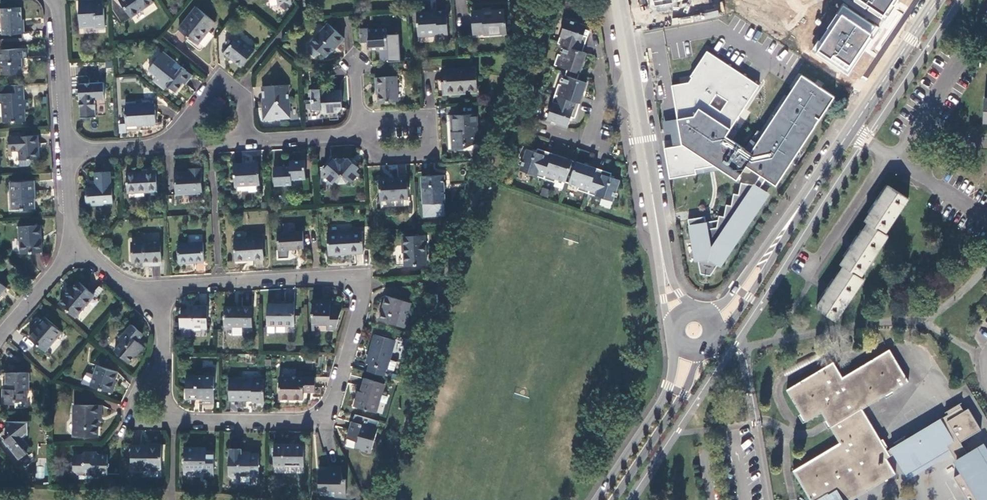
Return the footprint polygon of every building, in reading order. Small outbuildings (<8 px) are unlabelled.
[(104,1),(96,2),(96,0),(90,0),(79,1),(80,26),(95,25),(96,27),(106,27),(104,1)] [(131,16),(152,2),(151,0),(120,0),(131,16)] [(277,5),(279,5),(285,10),(290,4),(291,4),(291,0),(277,0),(277,5)] [(794,15),(832,40),(855,5),(848,0),(804,0),(794,15)] [(769,19),(746,3),(730,26),(733,29),(728,37),(744,47),(749,40),(754,42),(769,19)] [(1,8),(3,34),(24,33),(24,23),(22,24),(21,7),(1,8)] [(215,22),(196,7),(178,29),(198,44),(215,22)] [(491,12),(472,13),(473,30),(483,30),(484,34),(506,32),(505,21),(504,21),(503,10),(491,11),(491,12)] [(448,36),(446,12),(435,12),(435,15),(419,16),(419,24),(417,24),(418,35),(436,34),(436,37),(448,36)] [(565,19),(557,43),(563,46),(582,51),(586,37),(583,35),(586,26),(565,19)] [(343,38),(328,24),(310,43),(311,44),(320,52),(324,56),(336,44),(337,45),(343,38)] [(386,48),(385,28),(368,29),(368,27),(360,28),(360,42),(367,42),(368,49),(386,48)] [(254,51),(237,37),(225,51),(236,60),(235,62),(241,67),(254,51)] [(677,39),(673,45),(681,50),(685,44),(677,39)] [(317,56),(320,52),(311,44),(307,47),(307,51),(313,56),(317,56)] [(578,73),(585,53),(582,51),(563,46),(560,56),(557,55),(554,65),(578,73)] [(26,48),(0,49),(2,74),(23,73),(22,58),(27,58),(26,48)] [(760,85),(708,51),(688,82),(671,85),(683,144),(665,148),(670,179),(721,170),(737,180),(745,165),(752,154),(726,136),(760,85)] [(175,62),(163,52),(148,70),(156,77),(153,80),(158,84),(162,79),(167,84),(166,85),(175,92),(182,83),(184,85),(192,75),(181,66),(178,70),(172,66),(175,62)] [(476,68),(441,70),(441,80),(444,80),(445,92),(456,91),(456,90),(465,89),(465,91),(477,90),(476,68)] [(836,96),(802,74),(752,154),(745,165),(776,186),(836,96)] [(398,101),(396,76),(375,77),(376,87),(377,87),(378,102),(398,101)] [(557,84),(554,95),(579,103),(586,83),(564,76),(561,85),(557,84)] [(163,89),(166,85),(167,84),(162,79),(158,84),(163,89)] [(477,93),(477,90),(465,91),(465,89),(456,90),(456,91),(445,92),(444,80),(441,80),(442,95),(477,93)] [(103,83),(78,84),(80,118),(95,117),(95,101),(96,99),(104,99),(103,83)] [(23,84),(8,85),(9,93),(0,94),(0,103),(3,103),(4,122),(26,121),(25,109),(29,109),(28,99),(24,99),(23,84)] [(290,118),(288,85),(262,87),(264,119),(290,118)] [(323,88),(310,88),(312,110),(321,109),(322,113),(337,112),(342,107),(341,90),(324,91),(323,88)] [(574,118),(579,103),(554,95),(546,120),(567,127),(570,117),(574,118)] [(155,104),(125,105),(126,126),(156,124),(155,104)] [(476,114),(453,115),(455,131),(452,132),(453,149),(465,148),(465,143),(475,142),(475,133),(477,133),(476,114)] [(37,135),(8,137),(9,150),(19,150),(19,159),(39,159),(37,135)] [(519,170),(543,179),(551,153),(537,149),(535,153),(526,149),(519,170)] [(555,179),(565,182),(572,160),(551,153),(543,179),(554,182),(555,179)] [(358,167),(348,158),(346,160),(344,158),(338,158),(335,161),(333,159),(324,169),(327,173),(324,176),(333,184),(335,181),(339,183),(346,183),(349,180),(351,182),(359,173),(355,170),(358,167)] [(290,167),(274,167),(275,186),(292,185),(291,180),(305,179),(305,161),(290,161),(290,167)] [(577,190),(587,193),(596,168),(576,161),(569,183),(578,186),(577,190)] [(258,163),(233,164),(235,185),(259,184),(258,163)] [(202,191),(201,168),(190,168),(190,173),(175,173),(176,192),(202,191)] [(611,173),(596,168),(587,193),(612,201),(620,180),(610,177),(611,173)] [(127,193),(157,191),(156,169),(141,170),(141,172),(127,173),(127,193)] [(110,171),(94,172),(95,186),(85,187),(87,206),(103,204),(104,203),(113,202),(112,185),(111,185),(110,171)] [(443,175),(422,176),(424,203),(445,202),(443,175)] [(407,177),(379,178),(381,200),(408,199),(407,177)] [(32,180),(11,182),(13,209),(20,208),(21,209),(33,208),(32,193),(33,193),(32,180)] [(688,220),(695,262),(699,262),(700,274),(703,275),(703,276),(707,277),(708,275),(710,276),(717,266),(720,267),(729,254),(732,242),(737,242),(739,231),(744,231),(747,220),(752,220),(754,209),(759,209),(761,198),(766,198),(767,192),(753,189),(755,186),(741,183),(738,195),(734,194),(731,206),(727,205),(724,216),(719,216),(717,227),(707,229),(705,217),(688,220)] [(886,234),(909,199),(889,186),(866,221),(869,223),(886,234)] [(869,223),(842,265),(845,267),(862,278),(889,236),(886,234),(869,223)] [(41,252),(40,225),(19,226),(20,253),(41,252)] [(303,231),(278,232),(279,250),(297,249),(303,248),(303,231)] [(362,231),(327,232),(329,255),(364,253),(362,231)] [(427,265),(425,236),(402,237),(402,247),(404,247),(405,266),(427,265)] [(263,238),(234,239),(235,260),(264,259),(263,238)] [(160,240),(131,242),(132,262),(143,261),(143,263),(151,262),(151,265),(161,265),(160,240)] [(203,242),(178,243),(178,263),(204,262),(203,242)] [(836,321),(865,280),(862,278),(845,267),(817,309),(836,321)] [(75,317),(94,295),(78,282),(72,288),(70,287),(63,295),(65,297),(60,303),(75,317)] [(404,302),(386,296),(378,320),(405,328),(410,310),(402,308),(404,302)] [(312,300),(312,322),(327,323),(327,328),(335,328),(342,308),(330,307),(330,301),(312,300)] [(412,304),(404,302),(402,308),(410,310),(412,304)] [(295,304),(268,304),(267,324),(294,325),(295,304)] [(179,328),(191,328),(201,328),(207,328),(207,306),(189,306),(183,310),(183,315),(180,315),(179,328)] [(252,306),(225,306),(224,326),(252,326),(252,306)] [(62,332),(44,317),(34,328),(36,330),(30,337),(46,351),(62,332)] [(128,363),(142,346),(137,341),(142,335),(132,325),(120,338),(123,341),(115,351),(128,363)] [(369,365),(368,372),(383,376),(385,369),(386,369),(389,360),(395,341),(375,335),(370,351),(372,352),(369,364),(369,365)] [(787,391),(806,422),(822,414),(840,443),(793,471),(810,499),(819,499),(828,494),(831,499),(854,499),(897,475),(887,459),(894,455),(907,475),(940,456),(941,458),(952,453),(964,473),(955,478),(968,499),(986,499),(986,462),(980,450),(969,456),(961,443),(982,431),(970,410),(965,412),(961,404),(948,412),(950,415),(906,440),(905,438),(897,443),(898,445),(888,452),(863,410),(910,383),(891,351),(843,378),(835,363),(787,391)] [(396,362),(389,360),(386,369),(394,371),(396,362)] [(91,386),(111,393),(115,381),(114,381),(116,373),(97,366),(91,386)] [(28,373),(6,373),(6,388),(3,388),(3,403),(15,404),(15,401),(25,401),(25,390),(28,390),(28,373)] [(214,377),(186,376),(186,398),(202,399),(203,400),(214,400),(214,377)] [(315,378),(280,377),(279,399),(303,399),(303,390),(314,390),(315,378)] [(264,380),(229,379),(229,400),(252,400),(252,402),(264,402),(264,380)] [(376,413),(379,404),(382,394),(384,385),(365,379),(361,392),(359,397),(357,397),(354,406),(376,413)] [(387,395),(382,394),(379,404),(384,406),(387,395)] [(101,406),(73,405),(73,436),(98,437),(98,414),(101,414),(101,406)] [(27,422),(5,422),(5,427),(11,434),(3,440),(18,459),(27,453),(22,448),(26,444),(22,439),(27,435),(27,422)] [(377,429),(352,422),(347,438),(357,441),(355,446),(362,448),(361,450),(371,453),(377,429)] [(161,470),(161,443),(151,443),(151,446),(131,446),(131,470),(161,470)] [(304,445),(274,445),(274,466),(303,466),(304,445)] [(213,478),(214,452),(206,452),(206,450),(198,450),(198,449),(184,449),(183,471),(204,471),(205,477),(213,478)] [(258,455),(241,454),(241,450),(229,450),(228,476),(231,479),(237,479),(241,475),(250,476),(250,474),(258,474),(258,455)] [(107,475),(107,455),(99,455),(96,452),(85,451),(80,454),(73,454),(73,469),(77,475),(79,475),(90,475),(94,478),(99,478),(102,475),(107,475)] [(341,467),(329,467),(329,471),(319,471),(319,491),(328,491),(346,491),(346,480),(343,480),(341,467)]
